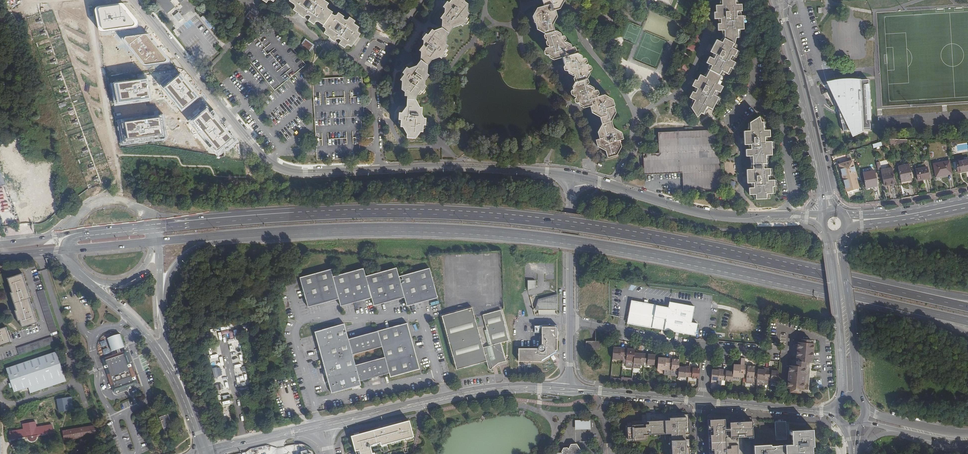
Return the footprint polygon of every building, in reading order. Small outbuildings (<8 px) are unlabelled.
[(167,14),(174,8),(169,3),(173,0),(155,0),(167,14)] [(306,16),(308,15),(310,17),(308,20),(314,24),(316,22),(319,22),(323,25),(323,26),(325,28),(326,31),(324,33),(329,37),(329,38),(334,42),(336,39),(339,39),(341,40),(339,44),(344,48),(346,45),(349,45),(351,47),(352,46),(359,35),(360,34),(358,32),(357,29),(359,27),(353,23),(355,21),(349,17),(348,20),(345,20),(343,18),(344,17),(338,12),(337,15),(335,15),(332,13),(333,12),(328,8),(327,6),(329,3),(324,0),(290,0),(290,1),(295,5),(295,7),(293,10),(299,14),(298,15),(304,18),(306,16)] [(420,60),(427,66),(431,60),(439,57),(441,59),(446,53),(444,51),(448,46),(446,44),(446,37),(453,28),(461,25),(462,26),(467,20),(465,19),(469,14),(467,12),(468,4),(465,1),(465,0),(451,0),(449,3),(447,1),(443,7),(447,10),(440,18),(442,19),(442,28),(434,31),(432,29),(428,35),(426,34),(422,39),(423,40),(423,45),(419,50),(421,52),(420,60)] [(598,146),(606,151),(608,157),(617,155),(622,146),(621,143),(620,140),(624,139),(622,132),(614,128),(612,121),(616,113),(614,106),(615,106),(613,99),(605,95),(598,97),(597,94),(596,90),(588,86),(586,79),(590,71),(588,64),(586,65),(584,58),(578,60),(575,53),(574,47),(565,43),(563,37),(555,32),(553,25),(557,17),(557,14),(556,11),(560,10),(558,3),(565,1),(564,0),(542,0),(542,1),(544,7),(538,8),(533,17),(535,23),(537,29),(546,34),(549,47),(546,48),(548,55),(556,59),(563,57),(567,71),(575,76),(577,82),(572,90),(574,97),(576,97),(578,103),(584,101),(586,108),(590,106),(592,113),(601,117),(603,124),(598,132),(600,139),(596,140),(598,146)] [(720,1),(719,3),(718,6),(715,7),(715,13),(714,14),(714,17),(714,20),(717,20),(719,25),(717,25),(717,32),(721,32),(722,38),(719,41),(716,40),(715,42),(713,47),(710,52),(713,53),(713,55),(712,58),(709,57),(707,61),(706,63),(709,64),(708,69),(707,71),(706,73),(705,74),(703,76),(700,75),(698,78),(697,80),(695,79),(692,86),(695,87),(694,92),(692,91),(691,94),(689,97),(693,99),(692,102),(690,106),(691,108),(697,117),(701,113),(703,114),(704,115),(706,111),(708,110),(709,108),(712,109),(716,103),(716,104),(717,104),(721,98),(719,97),(717,97),(718,92),(720,93),(721,90),(723,86),(720,85),(720,83),(721,81),(721,78),(722,77),(726,73),(729,75),(732,69),(734,70),(737,64),(734,62),(735,57),(736,58),(739,51),(736,50),(737,46),(735,45),(734,45),(735,39),(737,39),(738,39),(738,35),(739,31),(743,31),(743,24),(745,24),(745,17),(741,17),(740,12),(741,12),(741,5),(738,5),(737,4),(736,2),(736,0),(720,0),(720,1)] [(98,8),(100,31),(139,26),(123,4),(98,8)] [(249,12),(246,17),(252,21),(256,16),(249,12)] [(202,16),(199,19),(209,30),(212,27),(202,16)] [(147,34),(122,39),(145,65),(168,61),(147,34)] [(697,35),(692,40),(696,43),(701,38),(697,35)] [(301,46),(308,51),(313,45),(305,40),(301,46)] [(427,66),(420,60),(417,65),(409,68),(407,67),(403,73),(405,74),(400,80),(402,81),(402,89),(405,92),(404,96),(407,96),(407,106),(402,113),(399,113),(399,120),(401,120),(401,127),(403,127),(407,134),(407,138),(415,138),(420,132),(423,132),(423,125),(426,125),(426,118),(424,118),(422,114),(422,107),(420,107),(416,100),(416,96),(420,91),(422,92),(426,86),(425,85),(425,80),(429,75),(427,74),(427,66)] [(684,63),(680,67),(685,72),(689,68),(684,63)] [(163,89),(181,111),(199,97),(180,74),(163,89)] [(365,148),(362,76),(313,79),(316,150),(317,155),(317,160),(366,157),(366,150),(365,148)] [(115,106),(151,101),(148,79),(112,84),(115,106)] [(832,81),(827,82),(839,107),(841,114),(844,132),(850,130),(853,136),(863,132),(863,131),(871,130),(871,125),(872,125),(873,125),(871,103),(870,85),(869,85),(869,80),(861,81),(857,80),(852,79),(847,79),(841,80),(836,80),(832,81)] [(207,107),(189,121),(218,157),(236,142),(207,107)] [(751,183),(752,186),(753,187),(749,187),(749,194),(752,194),(754,199),(756,199),(769,199),(770,198),(772,193),(775,193),(775,186),(777,186),(776,181),(776,179),(773,180),(771,175),(772,175),(772,168),(769,168),(767,163),(768,163),(769,155),(772,155),(772,148),(774,148),(773,141),(770,141),(768,137),(770,137),(770,130),(767,130),(765,125),(765,122),(763,122),(761,122),(759,116),(750,122),(748,123),(748,127),(748,129),(747,131),(744,131),(744,145),(748,145),(749,149),(746,149),(746,156),(749,156),(751,161),(751,163),(750,169),(746,169),(747,183),(751,183)] [(164,124),(130,128),(132,144),(146,143),(166,140),(164,124)] [(681,184),(681,189),(683,189),(683,193),(718,191),(722,191),(721,185),(723,184),(723,177),(721,177),(721,164),(724,164),(724,158),(724,157),(720,157),(720,143),(722,143),(721,140),(720,140),(719,129),(712,130),(658,132),(659,142),(659,144),(659,153),(643,153),(644,175),(682,173),(682,179),(681,179),(681,184)] [(724,131),(722,136),(729,139),(731,134),(724,131)] [(949,159),(933,162),(936,177),(952,175),(949,159)] [(955,162),(957,173),(967,171),(967,159),(955,162)] [(837,165),(845,193),(859,189),(856,178),(857,178),(852,161),(837,165)] [(909,166),(897,168),(900,184),(911,182),(909,166)] [(926,167),(916,169),(917,179),(928,177),(926,167)] [(874,169),(862,171),(865,186),(876,184),(874,169)] [(888,185),(895,184),(892,169),(880,171),(883,186),(888,185)] [(732,179),(728,190),(734,192),(737,181),(732,179)] [(409,306),(439,298),(431,269),(400,277),(398,269),(367,277),(365,270),(334,278),(332,270),(301,279),(309,309),(340,300),(342,307),(373,299),(375,307),(406,298),(409,306)] [(38,323),(30,299),(32,298),(23,273),(7,278),(12,292),(10,293),(16,310),(15,310),(18,322),(20,321),(22,328),(38,323)] [(536,288),(536,280),(528,281),(528,290),(536,288)] [(58,331),(44,289),(38,292),(51,333),(58,331)] [(539,310),(539,311),(539,314),(557,314),(557,294),(546,297),(539,299),(539,310)] [(628,324),(695,335),(697,323),(692,322),(695,306),(670,302),(669,308),(642,303),(637,302),(632,301),(629,319),(628,324)] [(471,309),(442,317),(442,318),(441,318),(447,338),(456,370),(486,362),(488,368),(489,369),(490,369),(491,369),(492,369),(492,367),(491,363),(493,363),(496,362),(497,366),(499,363),(503,363),(505,362),(500,343),(508,341),(500,311),(482,316),(490,346),(483,348),(471,309)] [(361,385),(360,380),(391,372),(392,377),(421,368),(409,323),(349,339),(345,325),(315,333),(332,393),(361,385)] [(556,353),(557,326),(551,326),(549,324),(547,326),(542,326),(542,345),(541,345),(540,345),(539,346),(538,347),(538,348),(537,349),(521,349),(521,354),(519,356),(521,357),(521,362),(542,362),(556,353)] [(11,342),(6,327),(0,329),(0,346),(11,342)] [(228,337),(236,384),(248,382),(247,372),(246,372),(245,365),(243,353),(241,353),(237,329),(232,330),(232,327),(223,329),(224,338),(228,337)] [(118,345),(123,344),(119,332),(107,336),(111,348),(116,346),(118,345)] [(20,354),(55,343),(52,336),(18,348),(20,354)] [(809,374),(809,370),(810,366),(809,366),(809,363),(807,363),(807,361),(811,361),(812,342),(810,342),(810,338),(799,338),(799,341),(796,340),(795,360),(791,359),(791,365),(789,364),(787,391),(800,392),(800,388),(808,389),(809,374)] [(600,349),(600,341),(586,341),(585,349),(600,349)] [(135,385),(122,349),(120,350),(117,351),(102,356),(115,392),(117,391),(117,392),(117,393),(117,395),(118,394),(118,395),(128,392),(128,393),(129,393),(129,391),(132,389),(131,386),(135,385)] [(209,355),(216,391),(227,389),(226,382),(227,382),(222,356),(219,357),(218,351),(215,351),(215,354),(209,355)] [(59,359),(56,352),(7,368),(9,377),(11,383),(14,392),(27,387),(28,387),(30,393),(40,390),(42,389),(48,387),(53,385),(66,381),(63,370),(59,359)] [(613,353),(612,365),(622,366),(623,354),(613,353)] [(622,366),(622,369),(626,370),(626,367),(633,367),(634,359),(634,355),(623,354),(622,366)] [(643,369),(644,360),(634,359),(633,367),(632,373),(641,374),(641,369),(643,369)] [(668,372),(669,360),(658,359),(657,371),(668,372)] [(654,371),(655,361),(644,360),(643,369),(647,369),(647,371),(654,371)] [(679,366),(679,361),(669,360),(668,372),(678,373),(679,368),(679,366)] [(744,366),(745,360),(740,360),(740,364),(740,366),(738,366),(733,366),(733,371),(733,373),(732,378),(739,378),(743,379),(743,375),(744,366)] [(755,367),(744,366),(743,375),(746,376),(746,384),(753,384),(755,367)] [(683,368),(679,368),(678,373),(678,378),(686,379),(686,378),(688,378),(689,371),(686,370),(686,369),(683,368)] [(698,380),(699,370),(695,370),(692,369),(692,371),(689,371),(688,378),(691,379),(698,380)] [(764,370),(758,370),(756,385),(764,385),(764,381),(767,381),(768,370),(764,370)] [(768,370),(767,381),(770,382),(778,382),(779,371),(772,371),(768,370)] [(712,371),(711,381),(718,382),(718,381),(722,381),(722,373),(718,373),(719,371),(716,371),(712,371)] [(732,378),(733,373),(728,372),(726,372),(726,373),(722,373),(722,381),(725,382),(732,383),(732,382),(732,378)] [(72,397),(57,400),(60,412),(64,411),(65,411),(68,411),(75,409),(72,397)] [(220,402),(222,410),(225,409),(224,404),(229,403),(228,400),(220,402)] [(164,432),(173,429),(168,414),(159,417),(164,432)] [(627,426),(627,431),(629,431),(629,437),(627,437),(627,442),(629,441),(644,441),(644,435),(652,435),(652,437),(657,436),(657,434),(660,434),(660,436),(665,436),(665,434),(670,434),(671,433),(671,436),(669,436),(669,446),(672,446),(672,449),(672,453),(689,453),(688,446),(686,446),(685,438),(685,426),(686,426),(687,426),(687,422),(687,417),(668,418),(669,420),(664,420),(643,421),(642,421),(642,425),(629,426),(627,426)] [(710,419),(709,419),(708,420),(707,421),(707,422),(706,423),(706,424),(707,426),(708,453),(743,453),(742,438),(746,438),(746,439),(754,439),(753,438),(752,417),(729,418),(723,419),(710,419)] [(63,423),(66,440),(79,438),(80,438),(81,437),(98,435),(95,418),(63,423)] [(411,419),(354,435),(359,453),(377,453),(376,452),(374,452),(371,443),(382,440),(383,442),(415,433),(411,419)] [(591,428),(590,419),(575,420),(576,429),(591,428)] [(775,422),(776,441),(787,440),(786,431),(786,421),(775,422)] [(38,427),(38,426),(25,428),(25,429),(11,431),(12,439),(13,439),(15,439),(28,437),(29,438),(31,440),(32,441),(34,441),(36,441),(38,440),(39,438),(40,437),(40,435),(54,432),(53,425),(38,427)] [(591,430),(576,430),(576,441),(590,441),(591,430)] [(783,453),(813,453),(812,447),(814,447),(813,430),(786,431),(787,445),(783,445),(783,453)] [(581,450),(577,443),(572,443),(569,448),(567,446),(564,447),(562,450),(563,452),(558,452),(557,453),(579,453),(581,450)] [(783,445),(776,445),(776,446),(771,446),(770,445),(754,446),(754,453),(783,453),(783,445)]
